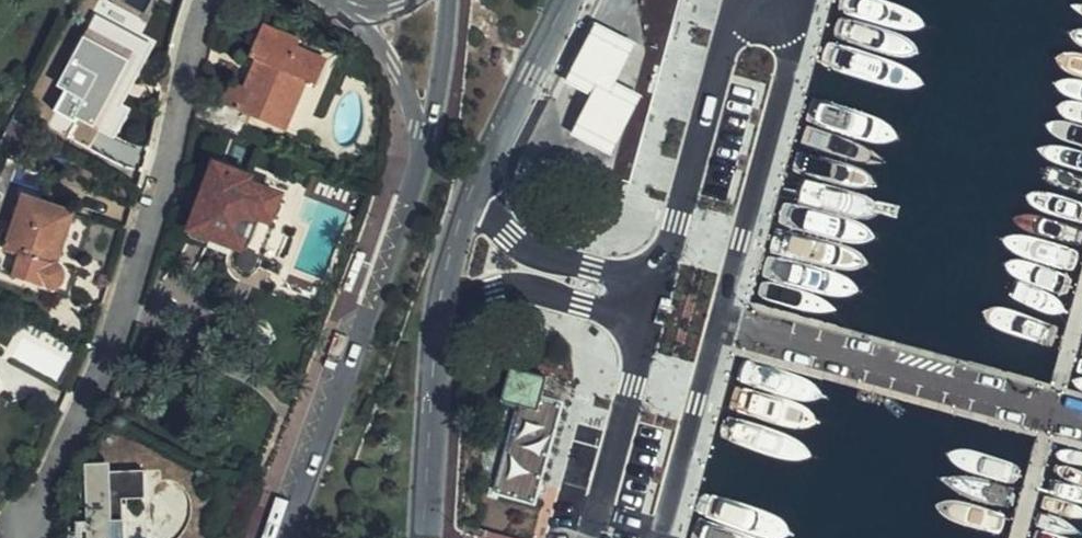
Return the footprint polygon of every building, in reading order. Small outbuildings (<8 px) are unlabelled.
[(611,18),(651,31),(635,76),(661,93),(684,0),(616,0),(611,18)] [(635,76),(651,31),(611,18),(571,89),(601,96),(582,144),(627,160),(661,93),(635,76)] [(124,32),(102,20),(90,43),(84,40),(60,85),(66,88),(54,110),(76,122),(79,117),(114,135),(127,110),(111,101),(138,49),(120,40),(124,32)] [(202,94),(197,116),(242,134),(251,114),(284,129),(305,79),(313,83),(322,59),(293,46),(295,40),(263,27),(249,57),(255,59),(243,87),(230,81),(220,101),(202,94)] [(11,119),(0,139),(0,146),(17,156),(31,129),(11,119)] [(188,231),(208,239),(210,236),(254,254),(278,194),(245,182),(243,175),(218,167),(209,175),(202,193),(197,206),(188,231)] [(202,193),(193,189),(188,203),(197,206),(202,193)] [(56,263),(73,212),(22,194),(5,245),(20,251),(13,273),(46,285),(55,282),(60,278),(61,271),(56,263)] [(535,500),(558,413),(538,406),(541,395),(545,376),(511,367),(504,396),(517,400),(495,489),(535,500)] [(538,406),(558,413),(561,401),(541,395),(538,406)] [(467,525),(464,537),(528,537),(467,525)]
